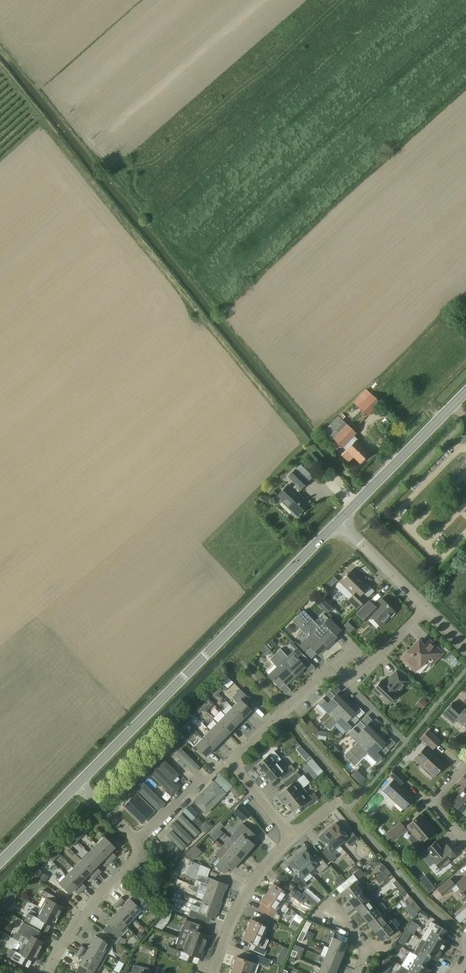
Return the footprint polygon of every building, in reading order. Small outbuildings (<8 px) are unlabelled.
[(366,390),(358,399),(354,402),(367,416),(380,403),(366,390)] [(369,454),(356,442),(358,440),(354,436),(356,433),(342,420),(345,417),(341,413),(338,417),(338,416),(329,425),(332,427),(326,433),(342,448),(346,451),(342,455),(349,461),(353,457),(360,463),(369,454)] [(289,484),(288,485),(277,497),(297,516),(308,504),(298,494),(309,482),(296,469),(287,477),(295,485),(293,488),(289,484)] [(335,587),(348,599),(357,609),(367,599),(362,594),(370,586),(353,569),(339,583),(335,587)] [(396,614),(394,612),(395,612),(381,598),(374,605),(369,600),(356,613),(365,623),(371,617),(381,626),(390,616),(391,618),(396,614)] [(304,606),(311,615),(315,612),(309,603),(304,606)] [(298,616),(328,647),(334,641),(333,640),(337,637),(336,635),(341,630),(329,618),(319,627),(303,610),(301,612),(299,610),(296,613),(298,616)] [(299,646),(304,651),(311,659),(316,653),(318,655),(321,651),(322,652),(328,647),(298,616),(292,621),(308,638),(299,646)] [(431,665),(442,653),(430,641),(425,647),(419,641),(402,658),(415,670),(425,660),(431,665)] [(309,660),(302,653),(297,648),(288,657),(281,649),(274,654),(296,677),(303,671),(301,670),(305,666),(304,665),(309,660)] [(279,688),(284,684),(285,683),(286,685),(290,681),(291,682),(296,677),(274,654),(270,659),(277,667),(268,676),(272,681),(279,688)] [(373,690),(387,704),(397,694),(396,693),(408,681),(397,671),(385,683),(382,680),(373,690)] [(251,710),(244,703),(249,697),(240,689),(232,697),(237,702),(232,707),(244,718),(251,710)] [(325,696),(318,703),(327,712),(319,719),(324,725),(333,717),(347,702),(341,697),(340,698),(336,694),(333,698),(328,692),(325,696)] [(204,702),(200,705),(204,709),(207,705),(210,708),(214,704),(208,699),(208,698),(204,702)] [(333,717),(324,725),(330,730),(338,722),(347,731),(357,721),(352,716),(355,713),(351,709),(353,708),(347,702),(333,717)] [(458,707),(452,702),(442,713),(454,723),(457,720),(465,728),(465,708),(463,712),(458,707)] [(199,713),(203,709),(204,709),(200,705),(196,710),(199,713)] [(244,718),(232,707),(225,715),(236,725),(244,718)] [(220,711),(213,718),(217,722),(228,733),(236,725),(225,715),(220,711)] [(184,729),(189,724),(185,721),(181,725),(174,732),(177,735),(179,732),(180,733),(184,729)] [(306,725),(314,734),(318,731),(310,721),(306,725)] [(228,733),(217,722),(210,730),(221,741),(228,733)] [(350,750),(344,756),(349,761),(365,745),(377,733),(372,727),(370,728),(367,725),(363,728),(358,723),(348,733),(357,742),(354,745),(350,750)] [(221,741),(210,730),(202,738),(213,749),(221,741)] [(317,739),(326,740),(327,733),(319,731),(319,732),(317,732),(314,735),(317,739)] [(421,739),(428,745),(432,749),(440,741),(428,731),(421,739)] [(365,745),(349,761),(355,766),(360,761),(368,753),(377,762),(387,752),(382,747),(385,743),(382,740),(383,739),(377,733),(365,745)] [(213,749),(202,738),(194,746),(205,757),(213,749)] [(261,773),(262,774),(276,763),(281,759),(274,751),(278,748),(275,745),(274,743),(271,745),(264,751),(267,756),(255,765),(259,769),(257,770),(260,774),(261,773)] [(159,745),(154,750),(162,758),(169,750),(165,746),(162,749),(159,745)] [(334,746),(329,752),(334,757),(340,751),(334,746)] [(433,778),(445,765),(426,748),(415,759),(423,766),(421,768),(433,778)] [(181,749),(171,759),(190,778),(200,769),(181,749)] [(155,764),(162,758),(154,750),(147,757),(155,764)] [(306,761),(310,757),(307,753),(302,757),(306,761)] [(312,758),(307,762),(311,767),(315,763),(312,758)] [(186,782),(164,759),(151,773),(172,795),(186,782)] [(291,765),(283,771),(276,763),(262,774),(264,776),(262,777),(265,780),(266,779),(269,783),(281,773),(285,777),(295,769),(291,765)] [(384,791),(390,798),(385,803),(391,809),(396,803),(403,810),(414,797),(401,785),(405,779),(394,769),(389,775),(394,780),(384,791)] [(287,780),(290,784),(279,794),(282,798),(280,799),(283,802),(284,801),(286,803),(304,788),(297,779),(301,776),(297,772),(287,780)] [(359,784),(365,779),(360,775),(355,780),(359,784)] [(135,777),(128,784),(132,788),(139,781),(135,777)] [(147,778),(136,789),(158,811),(169,800),(147,778)] [(215,782),(193,803),(207,817),(228,795),(215,782)] [(128,784),(121,791),(125,795),(132,788),(128,784)] [(314,793),(310,796),(304,788),(286,803),(287,804),(285,805),(288,809),(290,808),(293,811),(305,801),(308,806),(318,798),(314,793)] [(463,791),(452,803),(462,813),(461,813),(464,816),(465,814),(465,793),(463,791)] [(123,809),(142,827),(156,813),(137,794),(123,809)] [(250,813),(239,804),(232,812),(243,821),(250,813)] [(198,814),(189,805),(182,812),(191,821),(198,828),(203,823),(196,816),(198,814)] [(182,816),(170,828),(189,848),(201,836),(182,816)] [(421,843),(434,831),(429,825),(428,827),(418,816),(406,826),(412,834),(409,836),(409,841),(412,844),(416,844),(419,842),(421,843)] [(394,840),(406,830),(399,822),(387,833),(388,833),(383,837),(386,841),(391,837),(394,840)] [(350,829),(345,834),(336,823),(327,830),(340,845),(345,841),(350,846),(358,839),(350,829)] [(237,829),(229,838),(235,843),(247,853),(254,844),(259,839),(248,828),(242,834),(237,829)] [(338,853),(335,850),(340,845),(327,830),(319,837),(328,848),(322,853),(331,862),(336,858),(334,855),(338,853)] [(96,844),(107,855),(115,847),(104,836),(96,844)] [(229,838),(222,846),(228,851),(240,861),(247,853),(235,843),(229,838)] [(440,870),(456,856),(446,844),(442,848),(436,841),(420,854),(430,866),(434,863),(440,870)] [(171,842),(164,849),(168,853),(175,846),(171,842)] [(107,855),(96,844),(89,852),(100,863),(107,855)] [(222,846),(215,854),(220,859),(230,868),(232,870),(240,861),(228,851),(222,846)] [(197,856),(191,850),(187,854),(193,860),(197,856)] [(320,856),(315,861),(306,850),(297,857),(310,872),(315,868),(320,874),(328,866),(320,856)] [(100,863),(89,852),(81,859),(92,870),(100,863)] [(220,859),(215,854),(209,860),(213,864),(217,860),(219,861),(220,859)] [(306,885),(302,879),(310,872),(297,857),(289,864),(298,875),(292,880),(301,890),(306,885)] [(380,862),(375,857),(370,862),(375,867),(380,862)] [(92,870),(81,859),(74,867),(85,878),(92,870)] [(224,874),(230,868),(220,859),(219,861),(215,866),(224,874)] [(85,878),(74,867),(66,875),(77,886),(85,878)] [(77,886),(66,875),(58,883),(69,894),(77,886)] [(341,885),(344,889),(341,892),(348,900),(361,890),(357,885),(360,883),(357,880),(353,875),(344,882),(342,884),(341,885)] [(456,884),(455,885),(449,878),(436,889),(442,897),(451,889),(455,893),(460,888),(465,896),(465,875),(456,884)] [(340,886),(341,885),(342,884),(344,882),(339,876),(335,880),(340,886)] [(433,888),(423,876),(418,880),(427,893),(433,888)] [(210,878),(207,877),(205,884),(196,880),(194,885),(223,896),(227,884),(210,878)] [(268,890),(267,892),(281,902),(287,906),(293,898),(299,902),(303,896),(286,882),(281,889),(273,883),(271,886),(270,885),(267,890),(268,890)] [(202,901),(219,907),(223,896),(194,885),(192,891),(204,895),(202,901)] [(403,896),(407,893),(400,885),(396,888),(403,896)] [(361,890),(348,900),(355,908),(371,895),(365,887),(361,890)] [(40,896),(46,899),(41,907),(58,917),(64,907),(53,902),(56,897),(43,890),(40,896)] [(319,902),(305,890),(302,894),(316,906),(319,902)] [(15,895),(9,892),(2,904),(9,907),(15,895)] [(287,906),(281,902),(267,892),(265,895),(264,894),(261,899),(262,899),(261,901),(262,903),(259,908),(277,921),(287,906)] [(133,917),(141,909),(144,912),(150,906),(138,894),(132,900),(130,898),(122,906),(133,917)] [(371,895),(355,908),(362,916),(377,903),(378,902),(372,894),(371,895)] [(417,913),(421,909),(413,900),(409,904),(417,913)] [(164,909),(173,911),(175,904),(166,901),(164,909)] [(203,914),(214,919),(219,907),(202,901),(200,907),(192,904),(188,916),(200,921),(203,914)] [(377,903),(362,916),(368,924),(381,914),(384,912),(377,903)] [(115,914),(126,925),(133,917),(122,906),(115,914)] [(30,909),(24,921),(43,931),(47,923),(53,926),(58,917),(41,907),(38,913),(30,909)] [(454,916),(459,922),(465,916),(465,907),(454,916)] [(103,930),(120,943),(120,942),(122,945),(125,941),(123,939),(123,938),(121,936),(129,928),(126,925),(115,914),(107,922),(108,923),(103,930)] [(290,926),(296,930),(303,917),(296,914),(290,926)] [(368,924),(375,932),(387,922),(381,914),(368,924)] [(249,922),(247,927),(248,927),(247,929),(263,936),(267,927),(274,930),(274,929),(276,925),(276,924),(264,918),(262,924),(252,919),(250,922),(249,922)] [(185,920),(183,927),(188,929),(185,939),(204,947),(208,935),(202,933),(205,927),(200,925),(185,919),(185,920)] [(390,920),(387,922),(375,932),(382,941),(388,936),(392,941),(401,933),(390,920)] [(410,932),(413,933),(419,924),(411,920),(398,942),(403,945),(410,932)] [(18,933),(15,939),(39,952),(45,943),(39,939),(42,932),(24,922),(18,933)] [(421,939),(442,951),(448,942),(441,938),(446,930),(431,922),(421,939)] [(244,937),(242,939),(251,943),(259,947),(263,949),(267,939),(263,937),(263,936),(247,929),(246,932),(245,931),(243,936),(244,937)] [(97,936),(96,935),(90,945),(107,954),(113,944),(110,943),(111,940),(113,942),(113,943),(117,946),(120,943),(103,930),(97,936)] [(329,947),(343,953),(347,943),(333,937),(329,947)] [(168,946),(166,953),(190,962),(191,962),(194,956),(200,958),(204,947),(185,939),(182,946),(177,945),(176,949),(168,946)] [(442,951),(421,939),(413,953),(427,962),(430,957),(437,961),(442,951)] [(20,963),(24,956),(34,962),(39,952),(22,943),(17,952),(11,949),(7,956),(20,963)] [(85,954),(102,964),(107,954),(90,945),(85,954)] [(259,947),(257,953),(264,956),(267,950),(263,949),(259,947)] [(343,953),(329,947),(324,957),(339,963),(343,953)] [(401,965),(409,970),(414,972),(429,972),(431,970),(424,966),(427,962),(413,953),(409,951),(401,965)] [(81,965),(77,972),(78,972),(92,972),(93,972),(95,972),(97,972),(102,964),(85,954),(80,964),(81,965)] [(257,955),(254,963),(259,964),(268,968),(271,960),(257,955)] [(234,959),(232,964),(233,964),(233,967),(249,972),(253,962),(243,959),(236,956),(235,959),(234,959)] [(324,957),(320,967),(334,972),(335,972),(339,963),(324,957)] [(380,972),(386,972),(393,961),(386,957),(377,971),(380,972)] [(139,972),(141,967),(133,965),(131,972),(142,972),(139,972)]
